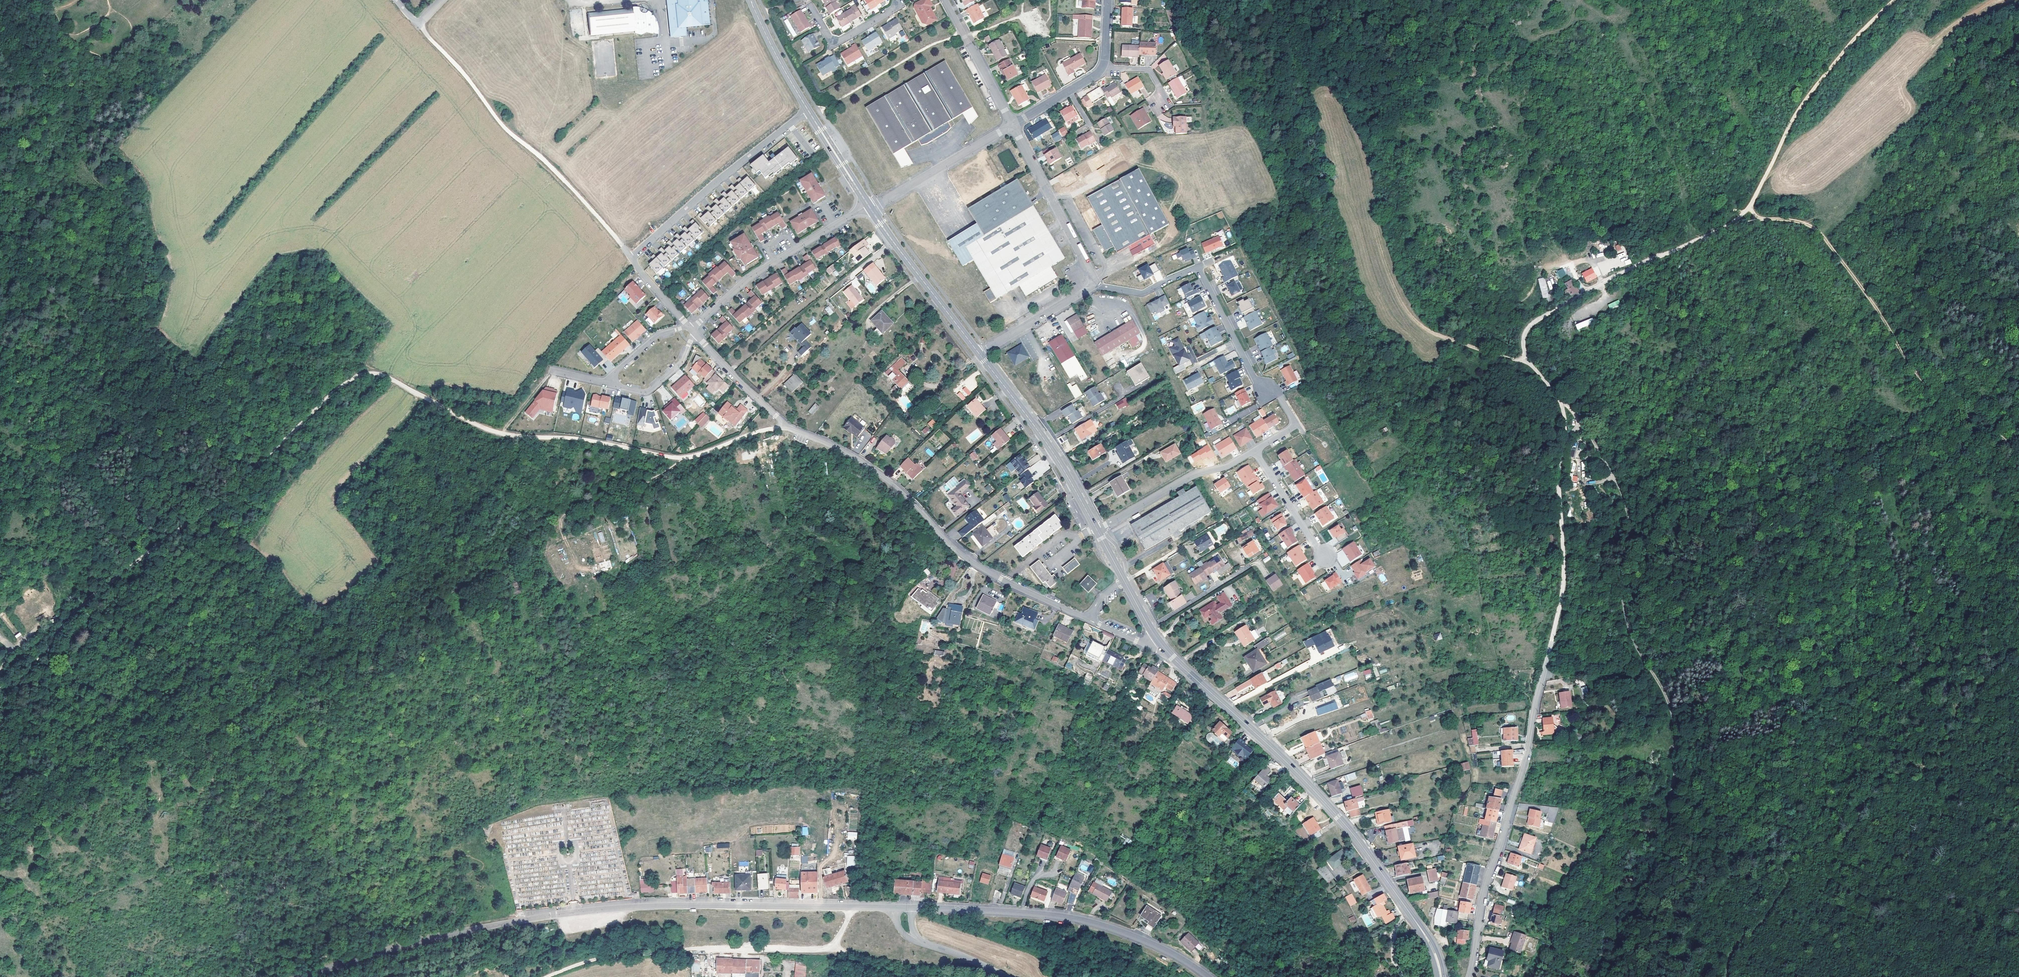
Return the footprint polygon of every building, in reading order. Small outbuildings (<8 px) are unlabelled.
[(668,9),(671,9),(671,11),(670,11),(672,32),(675,34),(686,33),(686,27),(710,24),(708,7),(705,8),(705,5),(707,5),(706,0),(705,0),(667,0),(668,9)] [(830,15),(840,9),(836,2),(837,2),(836,0),(824,0),(823,0),(827,7),(826,8),(830,15)] [(865,0),(872,12),(878,8),(878,9),(881,7),(880,4),(884,1),(884,0),(865,0)] [(915,4),(914,7),(919,16),(920,17),(924,23),(928,25),(937,20),(933,13),(931,12),(929,8),(932,6),(930,2),(929,2),(928,0),(923,0),(915,4)] [(1095,0),(1083,0),(1083,8),(1093,9),(1094,0),(1095,1),(1095,0)] [(984,18),(977,4),(966,10),(968,14),(969,13),(975,23),(984,18)] [(861,15),(856,5),(851,8),(852,9),(837,18),(842,27),(847,24),(847,23),(849,22),(850,23),(857,18),(861,15)] [(633,9),(588,13),(590,36),(635,31),(635,33),(641,34),(647,32),(653,33),(653,32),(658,34),(659,30),(658,28),(658,24),(657,22),(656,22),(655,19),(653,16),(651,16),(651,13),(648,11),(646,13),(645,14),(643,14),(641,13),(639,11),(638,7),(637,7),(635,7),(632,8),(633,9)] [(1133,9),(1123,8),(1122,16),(1121,16),(1121,18),(1122,18),(1122,26),(1132,26),(1133,9)] [(671,9),(668,9),(671,37),(687,35),(686,33),(675,34),(672,32),(670,11),(671,11),(671,9)] [(801,10),(791,16),(801,32),(809,27),(806,22),(807,21),(801,10)] [(1079,37),(1090,38),(1090,24),(1092,24),(1092,16),(1073,15),(1073,20),(1079,20),(1079,37)] [(788,18),(785,20),(792,37),(796,35),(788,18)] [(902,29),(897,20),(890,23),(891,24),(888,26),(887,25),(882,28),(889,39),(896,34),(895,33),(902,29)] [(868,51),(883,43),(877,33),(870,37),(870,38),(868,39),(867,38),(862,42),(868,51)] [(811,35),(802,41),(809,52),(819,46),(819,45),(817,40),(815,41),(811,35)] [(994,52),(995,55),(994,55),(997,61),(1007,55),(999,40),(989,45),(993,53),(994,52)] [(1156,44),(1140,42),(1140,46),(1140,54),(1145,54),(1149,54),(1149,55),(1156,55),(1156,44)] [(856,63),(864,58),(855,44),(852,46),(852,47),(849,49),(850,51),(842,56),(847,65),(855,61),(856,63)] [(1139,56),(1140,54),(1140,46),(1122,45),(1122,56),(1132,57),(1132,55),(1139,56)] [(1081,54),(1063,63),(1069,76),(1075,73),(1074,70),(1086,64),(1081,54)] [(836,68),(840,66),(834,55),(825,60),(826,61),(822,63),(822,62),(818,64),(817,66),(823,76),(832,70),(833,72),(836,70),(836,68)] [(1009,59),(998,65),(1002,72),(1003,71),(1005,75),(1008,80),(1018,75),(1013,66),(1009,59)] [(1169,78),(1175,75),(1177,74),(1168,60),(1159,65),(1164,73),(1168,80),(1169,78)] [(946,61),(866,108),(901,168),(911,165),(912,165),(909,160),(908,161),(907,156),(905,156),(903,149),(918,140),(921,145),(927,144),(937,138),(947,132),(951,128),(948,122),(962,114),(968,119),(967,120),(971,123),(978,117),(946,61)] [(1031,83),(1037,93),(1044,89),(1044,88),(1051,85),(1046,75),(1031,83)] [(1138,77),(1125,85),(1130,94),(1143,87),(1138,77)] [(1171,82),(1168,83),(1178,99),(1190,91),(1187,86),(1183,88),(1177,78),(1176,78),(1171,82)] [(1106,96),(1107,98),(1110,96),(1111,97),(1120,92),(1115,83),(1106,89),(1105,87),(1101,89),(1106,96)] [(1022,85),(1012,91),(1016,98),(1015,98),(1019,105),(1029,100),(1022,85)] [(1092,104),(1106,96),(1101,89),(1100,87),(1087,95),(1087,96),(1083,98),(1088,107),(1093,105),(1092,104)] [(1145,98),(1149,96),(1144,87),(1136,92),(1137,95),(1141,92),(1145,98)] [(1064,111),(1060,113),(1066,122),(1068,125),(1078,119),(1076,115),(1071,106),(1064,111)] [(1143,108),(1130,116),(1138,129),(1149,123),(1144,113),(1145,112),(1143,108)] [(1176,134),(1187,133),(1186,122),(1186,117),(1173,117),(1173,123),(1175,123),(1176,126),(1176,134)] [(1106,118),(1099,122),(1102,129),(1101,130),(1105,136),(1114,130),(1106,118)] [(1035,127),(1029,131),(1034,139),(1034,138),(1042,134),(1052,128),(1046,119),(1035,126),(1035,127)] [(1059,129),(1063,136),(1068,133),(1064,126),(1059,129)] [(1089,145),(1096,141),(1090,131),(1086,134),(1086,135),(1084,136),(1083,135),(1076,140),(1082,149),(1088,145),(1089,145)] [(761,172),(765,177),(772,171),(774,173),(788,161),(789,162),(796,156),(786,145),(779,151),(781,153),(768,166),(759,157),(749,166),(756,173),(759,170),(761,172)] [(1056,148),(1044,155),(1051,164),(1061,158),(1056,148)] [(1138,170),(1086,198),(1101,226),(1092,230),(1097,239),(1104,252),(1113,247),(1116,253),(1127,247),(1132,256),(1154,245),(1152,241),(1156,239),(1153,233),(1168,225),(1138,170)] [(812,175),(802,181),(804,185),(803,186),(811,199),(813,198),(815,201),(825,196),(819,187),(817,184),(812,175)] [(698,215),(705,223),(707,222),(711,226),(717,220),(713,216),(715,215),(718,219),(724,213),(721,209),(722,207),(726,212),(732,206),(728,202),(730,200),(734,205),(740,199),(736,195),(738,193),(742,198),(748,192),(744,188),(746,186),(749,191),(756,185),(748,177),(746,179),(745,178),(743,181),(740,177),(737,180),(740,183),(740,184),(738,186),(737,185),(735,188),(732,184),(729,187),(732,190),(733,191),(730,193),(729,192),(727,195),(724,191),(721,194),(724,197),(725,198),(722,200),(722,199),(719,201),(716,198),(713,201),(716,204),(717,205),(715,207),(714,206),(711,209),(708,205),(705,208),(708,211),(709,212),(707,214),(706,214),(704,216),(701,212),(698,215)] [(977,224),(948,242),(963,267),(973,261),(996,299),(1006,294),(1019,286),(1026,297),(1058,279),(1051,267),(1061,261),(1065,258),(1017,180),(968,209),(977,224)] [(810,211),(793,222),(796,227),(793,229),(795,233),(798,231),(800,234),(814,224),(813,222),(816,220),(810,211)] [(759,224),(751,229),(760,242),(764,240),(759,233),(760,232),(761,234),(778,223),(777,222),(778,222),(782,229),(786,226),(778,213),(769,218),(769,217),(759,223),(759,224)] [(652,263),(650,265),(657,274),(663,268),(660,264),(661,263),(665,267),(671,261),(667,257),(669,255),(673,260),(679,254),(675,250),(677,248),(681,253),(687,247),(683,243),(685,242),(688,246),(694,240),(691,236),(692,234),(696,239),(702,233),(698,229),(700,227),(693,219),(690,222),(693,225),(690,227),(691,228),(689,230),(688,229),(685,226),(682,229),(685,232),(683,234),(683,235),(681,237),(680,236),(677,233),(674,236),(677,239),(675,241),(675,242),(673,244),(672,243),(669,240),(666,243),(669,246),(667,248),(668,249),(665,251),(664,251),(661,247),(658,250),(661,253),(659,255),(660,256),(657,258),(654,254),(651,257),(654,260),(651,263),(652,263)] [(1220,235),(1207,240),(1211,250),(1224,245),(1220,235)] [(743,237),(732,244),(736,250),(734,251),(733,252),(739,261),(741,260),(742,259),(746,266),(758,259),(751,249),(750,247),(743,237)] [(836,249),(840,247),(835,239),(812,253),(816,260),(824,255),(825,256),(828,254),(828,253),(831,251),(836,248),(836,249)] [(854,257),(852,259),(854,262),(856,265),(870,254),(865,248),(860,243),(849,252),(854,257)] [(1180,252),(1176,253),(1178,257),(1182,256),(1183,260),(1186,259),(1187,260),(1196,256),(1193,250),(1189,251),(1188,248),(1180,251),(1180,252)] [(784,269),(781,271),(789,285),(797,280),(798,281),(803,278),(808,275),(808,274),(815,269),(807,256),(803,258),(807,264),(807,265),(806,265),(806,264),(797,269),(789,274),(790,276),(789,276),(784,269)] [(1225,276),(1223,277),(1225,282),(1238,275),(1231,260),(1220,266),(1222,271),(1224,274),(1225,276)] [(709,277),(702,283),(713,295),(716,292),(710,286),(711,285),(712,286),(726,274),(726,273),(727,272),(732,278),(735,275),(724,263),(717,269),(717,268),(708,276),(709,277)] [(864,270),(877,286),(884,279),(880,273),(873,263),(864,270)] [(1148,263),(1138,268),(1144,279),(1159,271),(1155,263),(1149,266),(1148,263)] [(833,265),(826,271),(829,274),(836,268),(834,267),(833,265)] [(1560,278),(1566,275),(1563,268),(1557,270),(1560,278)] [(1582,273),(1587,283),(1597,278),(1591,268),(1582,273)] [(776,274),(756,287),(762,295),(782,283),(776,274)] [(1537,278),(1543,298),(1549,296),(1544,277),(1537,278)] [(1571,279),(1565,283),(1572,295),(1578,291),(1571,279)] [(1235,281),(1227,285),(1232,296),(1241,291),(1235,281)] [(632,283),(624,290),(630,296),(628,298),(635,305),(643,297),(643,295),(640,292),(639,292),(637,290),(638,289),(632,283)] [(1181,287),(1187,298),(1197,292),(1196,288),(1194,289),(1193,290),(1191,287),(1189,283),(1181,287)] [(863,300),(852,286),(844,292),(856,306),(863,300)] [(708,298),(701,291),(684,306),(691,314),(708,298)] [(728,311),(739,323),(746,317),(747,318),(756,310),(755,309),(762,302),(751,291),(748,294),(752,299),(753,300),(752,301),(751,300),(737,312),(738,313),(737,314),(736,313),(731,308),(728,311)] [(623,298),(620,295),(618,296),(624,303),(628,300),(625,296),(623,298)] [(1200,295),(1187,302),(1192,312),(1205,305),(1200,295)] [(1162,308),(1169,304),(1165,296),(1158,299),(1159,300),(1158,301),(1151,304),(1151,303),(1147,305),(1151,313),(1155,311),(1157,315),(1164,311),(1162,308)] [(1237,302),(1244,315),(1254,310),(1249,299),(1244,301),(1243,299),(1237,302)] [(1610,309),(1621,305),(1618,300),(1608,304),(1610,309)] [(852,309),(856,306),(851,301),(848,303),(852,309)] [(824,309),(830,315),(834,312),(828,305),(824,309)] [(653,306),(645,314),(653,323),(662,315),(659,311),(658,312),(657,310),(653,306)] [(1256,310),(1244,316),(1246,320),(1247,319),(1249,323),(1248,324),(1251,329),(1263,323),(1256,310)] [(893,323),(882,311),(872,321),(878,328),(875,331),(879,336),(893,323)] [(1204,311),(1193,316),(1197,324),(1195,325),(1198,331),(1214,323),(1211,316),(1207,317),(1204,311)] [(1074,332),(1084,326),(1077,315),(1067,321),(1074,332)] [(724,326),(723,325),(720,327),(726,334),(733,328),(722,316),(719,319),(725,325),(724,326)] [(1575,323),(1577,329),(1594,324),(1593,318),(1575,323)] [(645,330),(636,320),(623,332),(631,342),(636,338),(635,337),(639,334),(639,335),(645,330)] [(1094,344),(1102,357),(1129,341),(1133,348),(1137,345),(1133,338),(1140,334),(1132,321),(1094,344)] [(812,334),(803,325),(798,329),(796,326),(791,332),(799,340),(800,339),(804,342),(806,340),(812,334)] [(726,334),(720,327),(711,335),(718,343),(727,335),(726,334)] [(1215,327),(1200,334),(1202,339),(1207,336),(1212,346),(1222,340),(1222,339),(1221,336),(1219,335),(1217,331),(1215,327)] [(1260,348),(1262,351),(1271,347),(1273,345),(1267,332),(1255,338),(1258,344),(1258,343),(1261,347),(1260,348)] [(620,336),(601,353),(605,358),(608,361),(609,362),(628,345),(620,336)] [(1061,336),(1048,344),(1069,378),(1076,374),(1081,381),(1087,377),(1061,336)] [(1183,348),(1178,338),(1173,341),(1175,344),(1174,346),(1170,348),(1174,356),(1179,365),(1182,363),(1189,359),(1184,350),(1183,351),(1182,348),(1183,348)] [(812,347),(808,343),(805,347),(799,352),(803,356),(812,347)] [(1019,347),(1008,353),(1015,365),(1028,357),(1021,345),(1019,347)] [(1224,345),(1197,358),(1198,361),(1226,348),(1224,345)] [(588,347),(581,354),(591,365),(589,366),(593,370),(598,365),(605,358),(601,353),(598,350),(594,353),(593,353),(588,347)] [(1271,347),(1262,351),(1264,356),(1265,359),(1264,359),(1267,364),(1277,359),(1271,347)] [(1224,355),(1213,360),(1220,374),(1235,366),(1232,360),(1227,362),(1224,355)] [(605,358),(598,365),(601,367),(608,361),(605,358)] [(885,371),(884,372),(889,377),(891,379),(900,388),(899,390),(901,392),(904,390),(902,387),(907,381),(903,376),(904,375),(901,372),(900,373),(898,371),(906,364),(901,358),(887,372),(885,371)] [(700,359),(692,368),(699,374),(699,373),(705,378),(713,370),(713,369),(707,364),(706,365),(704,364),(704,363),(700,359)] [(1179,365),(1174,367),(1176,373),(1185,369),(1182,363),(1179,365)] [(1290,365),(1281,369),(1286,380),(1285,381),(1287,385),(1297,380),(1290,365)] [(1149,380),(1141,366),(1127,373),(1135,388),(1149,380)] [(705,378),(704,380),(716,390),(718,387),(719,388),(725,382),(721,379),(720,379),(718,378),(719,377),(716,375),(717,373),(713,370),(705,378)] [(1241,385),(1242,384),(1240,381),(1239,381),(1238,378),(1240,377),(1236,370),(1226,376),(1229,382),(1227,383),(1231,390),(1241,385)] [(1189,377),(1184,380),(1188,390),(1203,382),(1199,373),(1191,376),(1192,377),(1190,379),(1189,377)] [(793,394),(804,383),(796,375),(785,385),(793,394)] [(686,376),(672,388),(681,398),(695,385),(686,376)] [(1075,398),(1082,394),(1076,384),(1072,386),(1070,383),(1067,385),(1075,398)] [(962,389),(968,396),(971,393),(965,386),(962,389)] [(1095,388),(1085,393),(1089,400),(1090,400),(1094,407),(1104,401),(1100,394),(1099,395),(1095,388)] [(1244,388),(1235,393),(1242,406),(1250,401),(1247,395),(1248,395),(1246,391),(1245,392),(1244,388)] [(545,390),(525,415),(531,420),(538,411),(541,408),(552,411),(555,396),(552,395),(553,393),(553,391),(545,390)] [(563,404),(562,409),(570,410),(573,408),(581,410),(583,401),(584,396),(581,391),(576,394),(576,395),(573,394),(573,393),(566,391),(565,395),(563,404)] [(962,401),(965,398),(960,392),(957,394),(962,401)] [(693,398),(699,407),(705,403),(699,394),(693,398)] [(596,396),(593,397),(590,408),(600,409),(608,411),(610,399),(602,398),(601,399),(598,398),(596,396)] [(666,410),(663,412),(671,420),(680,412),(681,414),(686,410),(675,398),(671,402),(672,404),(666,410)] [(630,402),(615,399),(613,410),(620,411),(620,410),(627,412),(627,413),(627,416),(633,418),(636,402),(630,401),(630,402)] [(728,399),(727,400),(737,408),(738,407),(728,399)] [(986,410),(976,399),(968,406),(978,417),(986,410)] [(727,400),(719,410),(729,418),(730,417),(736,422),(748,407),(741,402),(738,407),(737,408),(727,400)] [(1125,406),(1122,402),(1122,401),(1120,402),(1116,405),(1119,410),(1119,411),(1125,407),(1125,406)] [(1201,402),(1193,406),(1193,405),(1191,406),(1194,413),(1204,408),(1201,402)] [(809,411),(813,414),(820,406),(816,403),(809,411)] [(1069,419),(1072,424),(1082,418),(1078,411),(1076,412),(1072,405),(1062,411),(1066,418),(1068,417),(1068,416),(1069,419)] [(714,406),(706,414),(709,416),(713,412),(716,414),(719,410),(714,406)] [(1213,408),(1203,414),(1211,429),(1222,424),(1220,419),(1219,420),(1213,408)] [(1262,408),(1258,410),(1262,417),(1266,415),(1262,408)] [(648,410),(640,409),(637,425),(645,426),(645,424),(652,426),(654,431),(658,429),(655,418),(656,418),(655,411),(652,412),(648,411),(648,410)] [(702,419),(701,420),(705,423),(710,417),(709,416),(706,414),(702,419)] [(1263,420),(1269,429),(1279,423),(1274,414),(1263,420)] [(628,420),(624,419),(624,416),(618,415),(618,421),(625,422),(625,423),(627,424),(628,420)] [(865,428),(852,418),(844,427),(851,432),(852,431),(859,437),(865,428)] [(1269,429),(1263,420),(1262,418),(1249,426),(1256,437),(1261,433),(1265,431),(1269,429)] [(1073,431),(1075,435),(1080,442),(1084,440),(1085,441),(1087,440),(1087,438),(1091,436),(1087,428),(1084,424),(1073,431)] [(1010,441),(1005,435),(1006,435),(1001,428),(992,435),(997,441),(1002,447),(1010,441)] [(1252,439),(1246,428),(1233,435),(1240,446),(1245,443),(1248,440),(1249,441),(1252,439)] [(887,436),(879,446),(882,449),(883,450),(885,452),(887,453),(890,449),(892,448),(894,446),(893,445),(895,442),(895,441),(891,438),(890,438),(887,436)] [(1215,446),(1222,457),(1226,454),(1227,453),(1236,448),(1230,437),(1215,446)] [(994,444),(999,450),(1002,447),(997,441),(994,444)] [(1125,444),(1116,449),(1118,453),(1121,459),(1121,460),(1123,463),(1124,464),(1135,458),(1126,443),(1125,444)] [(1179,453),(1174,444),(1160,452),(1166,461),(1179,453)] [(1209,459),(1214,456),(1209,445),(1190,454),(1195,463),(1208,456),(1209,459)] [(1099,447),(1087,454),(1091,462),(1103,455),(1099,447)] [(1028,450),(1015,460),(1020,466),(1023,464),(1033,456),(1031,454),(1028,450)] [(1281,463),(1283,467),(1293,460),(1286,450),(1278,456),(1280,460),(1282,463),(1281,463)] [(1034,458),(1033,456),(1023,464),(1028,470),(1035,465),(1038,463),(1034,458)] [(915,465),(908,458),(900,466),(907,473),(908,472),(915,479),(923,471),(916,464),(915,465)] [(1295,482),(1304,475),(1294,460),(1284,467),(1286,470),(1287,469),(1295,482)] [(1038,468),(1035,465),(1028,470),(1027,471),(1030,475),(1029,475),(1035,482),(1042,477),(1039,473),(1036,470),(1038,468)] [(1255,478),(1253,474),(1252,475),(1251,472),(1252,472),(1248,465),(1236,472),(1244,485),(1245,484),(1255,478)] [(907,473),(913,481),(915,479),(908,472),(907,473)] [(1109,482),(1117,497),(1128,490),(1120,476),(1109,482)] [(1255,478),(1245,484),(1247,488),(1249,487),(1254,494),(1263,488),(1263,487),(1262,484),(1260,484),(1259,484),(1258,485),(1256,482),(1257,482),(1259,481),(1257,477),(1255,478)] [(970,507),(960,494),(970,486),(965,479),(955,487),(957,489),(949,496),(958,507),(953,511),(958,517),(970,507)] [(1218,484),(1215,487),(1220,495),(1231,488),(1225,480),(1222,482),(1218,485),(1218,484)] [(1301,494),(1304,498),(1313,492),(1305,480),(1296,485),(1299,491),(1300,490),(1302,493),(1301,494)] [(985,487),(988,493),(994,490),(990,484),(985,487)] [(1131,525),(1146,550),(1210,512),(1196,486),(1131,525)] [(1316,491),(1305,498),(1307,501),(1308,501),(1310,504),(1310,505),(1313,510),(1324,503),(1316,491)] [(1007,502),(1011,499),(1007,493),(1002,496),(1007,502)] [(1048,506),(1038,494),(1031,500),(1037,508),(1035,509),(1038,514),(1048,506)] [(1277,508),(1269,494),(1257,501),(1261,507),(1257,510),(1262,517),(1277,508)] [(1326,506),(1315,513),(1319,519),(1320,519),(1321,520),(1320,521),(1323,526),(1334,519),(1326,506)] [(978,516),(976,511),(967,518),(970,521),(969,523),(971,526),(972,525),(974,530),(981,524),(985,521),(981,519),(982,518),(980,515),(978,516)] [(1271,521),(1278,531),(1286,526),(1282,518),(1283,518),(1281,514),(1271,521)] [(1064,526),(1055,515),(1015,548),(1023,559),(1064,526)] [(993,524),(987,528),(992,537),(999,532),(993,524)] [(1330,531),(1334,538),(1335,537),(1336,537),(1337,538),(1336,539),(1339,543),(1348,537),(1342,529),(1341,530),(1338,526),(1330,531)] [(993,539),(983,527),(974,535),(983,547),(993,539)] [(1288,548),(1297,542),(1291,532),(1292,531),(1290,528),(1279,535),(1288,548)] [(1246,533),(1239,537),(1242,541),(1250,536),(1253,534),(1251,531),(1246,534),(1246,533)] [(1194,542),(1200,551),(1212,544),(1207,534),(1194,542)] [(1258,552),(1252,542),(1242,548),(1248,558),(1258,552)] [(1361,556),(1353,543),(1343,550),(1350,562),(1361,556)] [(1298,546),(1286,553),(1295,567),(1306,560),(1299,550),(1300,549),(1298,546)] [(1174,565),(1183,560),(1180,554),(1171,559),(1174,565)] [(1203,565),(1209,574),(1212,572),(1213,573),(1224,566),(1218,557),(1208,564),(1207,563),(1203,565)] [(1075,558),(1063,568),(1068,575),(1080,565),(1075,558)] [(1361,560),(1351,566),(1355,572),(1356,574),(1355,575),(1358,580),(1367,574),(1366,573),(1375,567),(1370,559),(1363,563),(1361,560)] [(610,561),(599,563),(601,570),(612,568),(610,561)] [(1045,582),(1050,588),(1059,581),(1054,575),(1052,577),(1040,561),(1031,568),(1043,584),(1045,582)] [(1154,570),(1161,581),(1170,575),(1163,564),(1154,570)] [(1307,564),(1297,570),(1305,584),(1315,578),(1312,574),(1311,573),(1312,572),(1307,564)] [(1205,576),(1209,574),(1203,565),(1199,568),(1200,569),(1189,575),(1195,584),(1206,578),(1205,576)] [(1154,570),(1150,571),(1157,583),(1161,581),(1154,570)] [(1322,584),(1327,592),(1342,583),(1335,573),(1332,575),(1333,577),(1322,584)] [(1282,585),(1275,574),(1265,581),(1272,591),(1282,585)] [(1080,585),(1088,593),(1089,592),(1096,584),(1088,577),(1080,585)] [(518,582),(512,583),(514,594),(521,593),(518,582)] [(1171,604),(1175,610),(1186,603),(1177,589),(1178,588),(1174,582),(1164,588),(1173,603),(1171,604)] [(938,599),(931,595),(930,596),(923,590),(921,592),(918,590),(912,598),(918,604),(917,606),(931,616),(936,609),(935,608),(937,604),(936,603),(938,599)] [(1230,602),(1224,593),(1217,597),(1221,603),(1214,608),(1211,606),(1207,608),(1207,607),(1200,611),(1205,618),(1209,616),(1214,623),(1223,618),(1219,614),(1229,607),(1227,604),(1230,602)] [(1002,612),(1004,606),(983,596),(977,607),(991,613),(994,608),(1002,612)] [(943,622),(954,625),(954,622),(958,622),(960,616),(961,616),(962,608),(954,606),(953,607),(949,606),(948,610),(944,609),(938,618),(943,619),(943,622)] [(1017,618),(1011,618),(1010,625),(1021,629),(1023,625),(1035,630),(1038,621),(1035,619),(1037,614),(1028,610),(1029,608),(1023,606),(1020,613),(1019,613),(1017,618)] [(1053,636),(1067,642),(1072,631),(1059,625),(1053,636)] [(1246,628),(1236,634),(1245,648),(1256,642),(1246,628)] [(1103,630),(1102,633),(1113,638),(1114,635),(1103,630)] [(1312,638),(1319,654),(1333,647),(1326,631),(1312,638)] [(1434,635),(1436,641),(1443,639),(1440,632),(1434,635)] [(1268,640),(1255,648),(1258,652),(1270,644),(1268,640)] [(1086,655),(1098,661),(1102,654),(1105,648),(1093,642),(1091,644),(1089,643),(1084,652),(1084,654),(1086,655)] [(1127,652),(1130,646),(1124,644),(1124,643),(1120,649),(1127,652)] [(1075,647),(1075,646),(1071,654),(1072,655),(1079,656),(1082,651),(1079,648),(1079,646),(1077,645),(1076,645),(1075,647)] [(1102,654),(1105,655),(1107,651),(1110,646),(1105,647),(1105,648),(1102,654)] [(1105,655),(1103,659),(1122,668),(1125,661),(1122,660),(1123,658),(1107,651),(1105,655)] [(1266,665),(1258,652),(1245,660),(1254,674),(1266,665)] [(1103,659),(1102,662),(1121,671),(1122,668),(1103,659)] [(1307,661),(1279,676),(1282,680),(1309,666),(1307,661)] [(1139,672),(1145,676),(1144,677),(1151,682),(1158,671),(1158,670),(1153,666),(1151,669),(1144,664),(1139,672)] [(1363,671),(1365,678),(1372,676),(1370,669),(1363,671)] [(1150,683),(1161,690),(1164,686),(1169,679),(1158,671),(1151,682),(1150,683)] [(1085,678),(1092,681),(1095,676),(1088,673),(1085,678)] [(1261,674),(1236,689),(1238,693),(1253,684),(1256,690),(1267,683),(1261,674)] [(1334,685),(1342,681),(1340,675),(1331,679),(1334,685)] [(1169,679),(1164,686),(1171,690),(1176,683),(1169,679)] [(1316,686),(1317,688),(1319,693),(1321,692),(1323,697),(1324,698),(1336,693),(1330,680),(1316,686)] [(1319,693),(1317,688),(1309,692),(1313,701),(1323,697),(1321,692),(1319,693)] [(1233,701),(1235,705),(1257,694),(1255,690),(1233,701)] [(1559,694),(1561,707),(1569,707),(1571,706),(1569,692),(1559,694)] [(1270,704),(1271,705),(1279,701),(1275,694),(1261,701),(1264,706),(1270,704)] [(1204,705),(1209,709),(1213,704),(1207,700),(1204,705)] [(1294,709),(1304,705),(1302,700),(1292,704),(1294,709)] [(1315,710),(1317,717),(1337,711),(1335,703),(1315,710)] [(1186,709),(1181,707),(1180,708),(1176,706),(1173,711),(1188,722),(1193,716),(1185,711),(1186,709)] [(1368,719),(1373,718),(1371,710),(1365,711),(1368,719)] [(1542,733),(1542,735),(1553,734),(1552,718),(1543,719),(1544,732),(1542,733)] [(1378,719),(1370,722),(1372,727),(1377,725),(1379,733),(1387,730),(1386,727),(1381,729),(1378,719)] [(1231,733),(1219,723),(1213,731),(1215,733),(1214,734),(1213,733),(1208,734),(1206,736),(1206,739),(1207,741),(1217,749),(1231,733)] [(1265,723),(1260,726),(1266,734),(1270,731),(1265,723)] [(1504,728),(1504,741),(1517,741),(1517,728),(1504,728)] [(1313,732),(1301,738),(1306,748),(1306,749),(1319,742),(1313,732)] [(1238,738),(1230,748),(1234,751),(1237,754),(1241,756),(1245,759),(1251,751),(1245,746),(1245,747),(1243,745),(1244,743),(1238,738)] [(1324,754),(1319,742),(1306,749),(1311,760),(1324,754)] [(1230,748),(1229,750),(1236,755),(1235,756),(1243,762),(1245,759),(1241,756),(1237,754),(1234,751),(1230,748)] [(1503,750),(1501,750),(1501,768),(1512,768),(1513,763),(1512,763),(1512,755),(1513,755),(1513,750),(1503,750)] [(1331,769),(1342,764),(1340,758),(1341,757),(1342,759),(1346,758),(1342,751),(1326,757),(1331,769)] [(1652,752),(1650,764),(1660,765),(1660,762),(1655,761),(1656,753),(1652,752)] [(1470,769),(1468,762),(1458,765),(1461,772),(1470,769)] [(1269,770),(1265,766),(1252,780),(1261,789),(1269,780),(1265,776),(1269,770)] [(1352,773),(1340,777),(1342,782),(1353,778),(1352,773)] [(1332,797),(1341,794),(1337,780),(1328,784),(1332,797)] [(1357,787),(1360,796),(1370,794),(1367,784),(1357,787)] [(1278,793),(1273,799),(1284,810),(1287,807),(1293,813),(1298,806),(1289,798),(1287,801),(1278,793)] [(1489,796),(1487,808),(1498,811),(1501,799),(1489,796)] [(1351,818),(1360,816),(1356,802),(1364,800),(1363,797),(1344,802),(1347,811),(1349,811),(1351,818)] [(1487,812),(1485,820),(1495,823),(1498,811),(1487,808),(1482,808),(1482,810),(1487,812)] [(1540,812),(1529,809),(1528,817),(1530,817),(1529,819),(1528,819),(1527,824),(1528,825),(1539,827),(1541,819),(1539,819),(1540,812)] [(1390,817),(1389,810),(1376,812),(1378,825),(1391,822),(1394,821),(1393,817),(1390,817)] [(1322,836),(1318,830),(1319,829),(1312,818),(1302,824),(1312,838),(1314,841),(1322,836)] [(1482,830),(1493,833),(1495,823),(1485,820),(1480,819),(1479,824),(1483,825),(1482,830)] [(1392,825),(1384,826),(1388,844),(1405,840),(1402,828),(1413,825),(1412,820),(1396,824),(1392,825)] [(1301,825),(1310,839),(1312,838),(1302,824),(1301,825)] [(1491,839),(1493,833),(1482,830),(1481,836),(1491,839)] [(847,832),(847,840),(857,840),(857,832),(847,832)] [(1519,850),(1530,854),(1535,838),(1525,835),(1519,850)] [(1039,844),(1036,854),(1046,858),(1050,848),(1039,844)] [(1415,858),(1412,844),(1398,847),(1401,860),(1415,858)] [(800,846),(791,846),(791,854),(799,854),(800,846)] [(1064,861),(1067,862),(1070,851),(1060,848),(1056,858),(1064,861)] [(1341,851),(1327,861),(1334,869),(1347,859),(1341,851)] [(1522,856),(1511,853),(1508,864),(1518,867),(1522,856)] [(1000,865),(1010,868),(1013,858),(1002,855),(1000,865)] [(855,866),(855,856),(846,856),(847,866),(855,866)] [(1470,858),(1468,864),(1480,867),(1481,860),(1470,858)] [(818,870),(818,862),(805,863),(805,862),(801,862),(801,892),(818,892),(818,870)] [(1405,864),(1394,865),(1397,877),(1411,874),(1410,870),(1406,870),(1405,864)] [(1464,883),(1476,885),(1480,867),(1468,864),(1464,883)] [(1324,865),(1317,870),(1326,882),(1333,877),(1324,865)] [(1438,881),(1436,869),(1427,870),(1429,883),(1438,881)] [(844,870),(824,877),(827,887),(848,881),(844,870)] [(1083,876),(1079,874),(1077,873),(1078,871),(1076,870),(1070,885),(1073,886),(1077,888),(1078,889),(1084,876),(1083,876)] [(894,879),(894,887),(893,894),(921,895),(921,893),(922,881),(897,879),(898,875),(922,876),(923,872),(895,871),(895,879),(894,879)] [(988,885),(991,875),(982,872),(979,882),(988,885)] [(767,874),(757,875),(758,889),(768,888),(767,874)] [(1513,887),(1516,878),(1516,877),(1510,875),(1506,874),(1502,887),(1512,891),(1513,887)] [(736,889),(746,890),(750,889),(750,875),(736,875),(736,882),(736,889)] [(1360,890),(1363,896),(1372,890),(1362,875),(1354,880),(1360,890)] [(676,881),(676,884),(677,893),(680,892),(681,893),(688,893),(687,880),(683,880),(682,876),(676,876),(676,877),(676,881)] [(1421,877),(1407,880),(1410,894),(1424,891),(1421,877)] [(687,880),(688,893),(698,892),(697,878),(687,879),(687,880)] [(707,878),(697,878),(698,892),(707,891),(707,883),(707,878)] [(963,883),(964,879),(952,878),(951,882),(946,881),(939,881),(939,883),(937,891),(959,894),(960,883),(963,883)] [(653,892),(653,879),(640,879),(640,892),(653,892)] [(786,879),(776,879),(775,888),(785,889),(786,879)] [(922,879),(922,881),(921,893),(930,894),(931,879),(922,879)] [(730,892),(729,882),(712,883),(712,886),(715,886),(715,893),(730,892)] [(1092,892),(1098,896),(1098,897),(1105,901),(1111,892),(1104,888),(1097,884),(1094,882),(1089,890),(1092,892)] [(1338,885),(1344,895),(1347,893),(1340,883),(1338,885)] [(1460,897),(1472,900),(1476,885),(1464,883),(1460,897)] [(1024,887),(1019,885),(1016,895),(1021,897),(1024,887)] [(1047,891),(1035,887),(1032,896),(1044,900),(1047,891)] [(788,888),(788,897),(799,898),(799,889),(788,888)] [(1066,892),(1056,888),(1051,900),(1056,902),(1057,900),(1062,902),(1067,893),(1066,892)] [(1076,894),(1075,893),(1070,891),(1067,903),(1071,904),(1072,904),(1076,894)] [(1352,893),(1349,895),(1355,903),(1357,902),(1352,893)] [(1355,903),(1349,895),(1345,897),(1351,906),(1355,903)] [(1372,908),(1376,914),(1384,909),(1382,905),(1384,904),(1383,901),(1386,899),(1383,895),(1374,900),(1377,905),(1374,907),(1372,908)] [(1459,913),(1469,914),(1471,904),(1461,902),(1459,902),(1458,908),(1460,908),(1459,913)] [(1495,904),(1493,910),(1501,912),(1503,912),(1504,907),(1495,904)] [(1145,907),(1140,915),(1150,921),(1147,925),(1153,929),(1160,917),(1145,907)] [(1386,924),(1395,919),(1392,914),(1390,914),(1388,911),(1386,912),(1384,909),(1376,914),(1378,917),(1381,915),(1386,924)] [(1448,911),(1438,909),(1434,917),(1434,925),(1438,926),(1441,926),(1445,925),(1446,922),(1448,911)] [(1495,927),(1498,928),(1501,918),(1499,917),(1501,912),(1493,910),(1489,925),(1495,926),(1495,927)] [(1468,921),(1469,914),(1459,913),(1454,912),(1448,911),(1446,922),(1456,924),(1457,919),(1468,921)] [(1458,931),(1457,943),(1464,944),(1465,939),(1467,940),(1468,932),(1458,931)] [(1526,936),(1517,933),(1512,944),(1510,950),(1519,954),(1526,936)] [(1184,945),(1190,938),(1186,934),(1180,943),(1183,945),(1184,945)] [(1194,941),(1190,938),(1184,945),(1188,948),(1194,941)] [(1194,941),(1188,948),(1190,950),(1196,943),(1194,941)] [(1490,948),(1489,951),(1486,960),(1485,965),(1498,969),(1499,963),(1502,953),(1502,952),(1490,948)] [(759,960),(758,959),(745,959),(745,960),(745,962),(745,973),(745,976),(759,976),(759,960)] [(745,973),(745,962),(718,961),(718,971),(745,973)] [(804,973),(804,966),(794,966),(793,976),(804,976),(804,973)]
